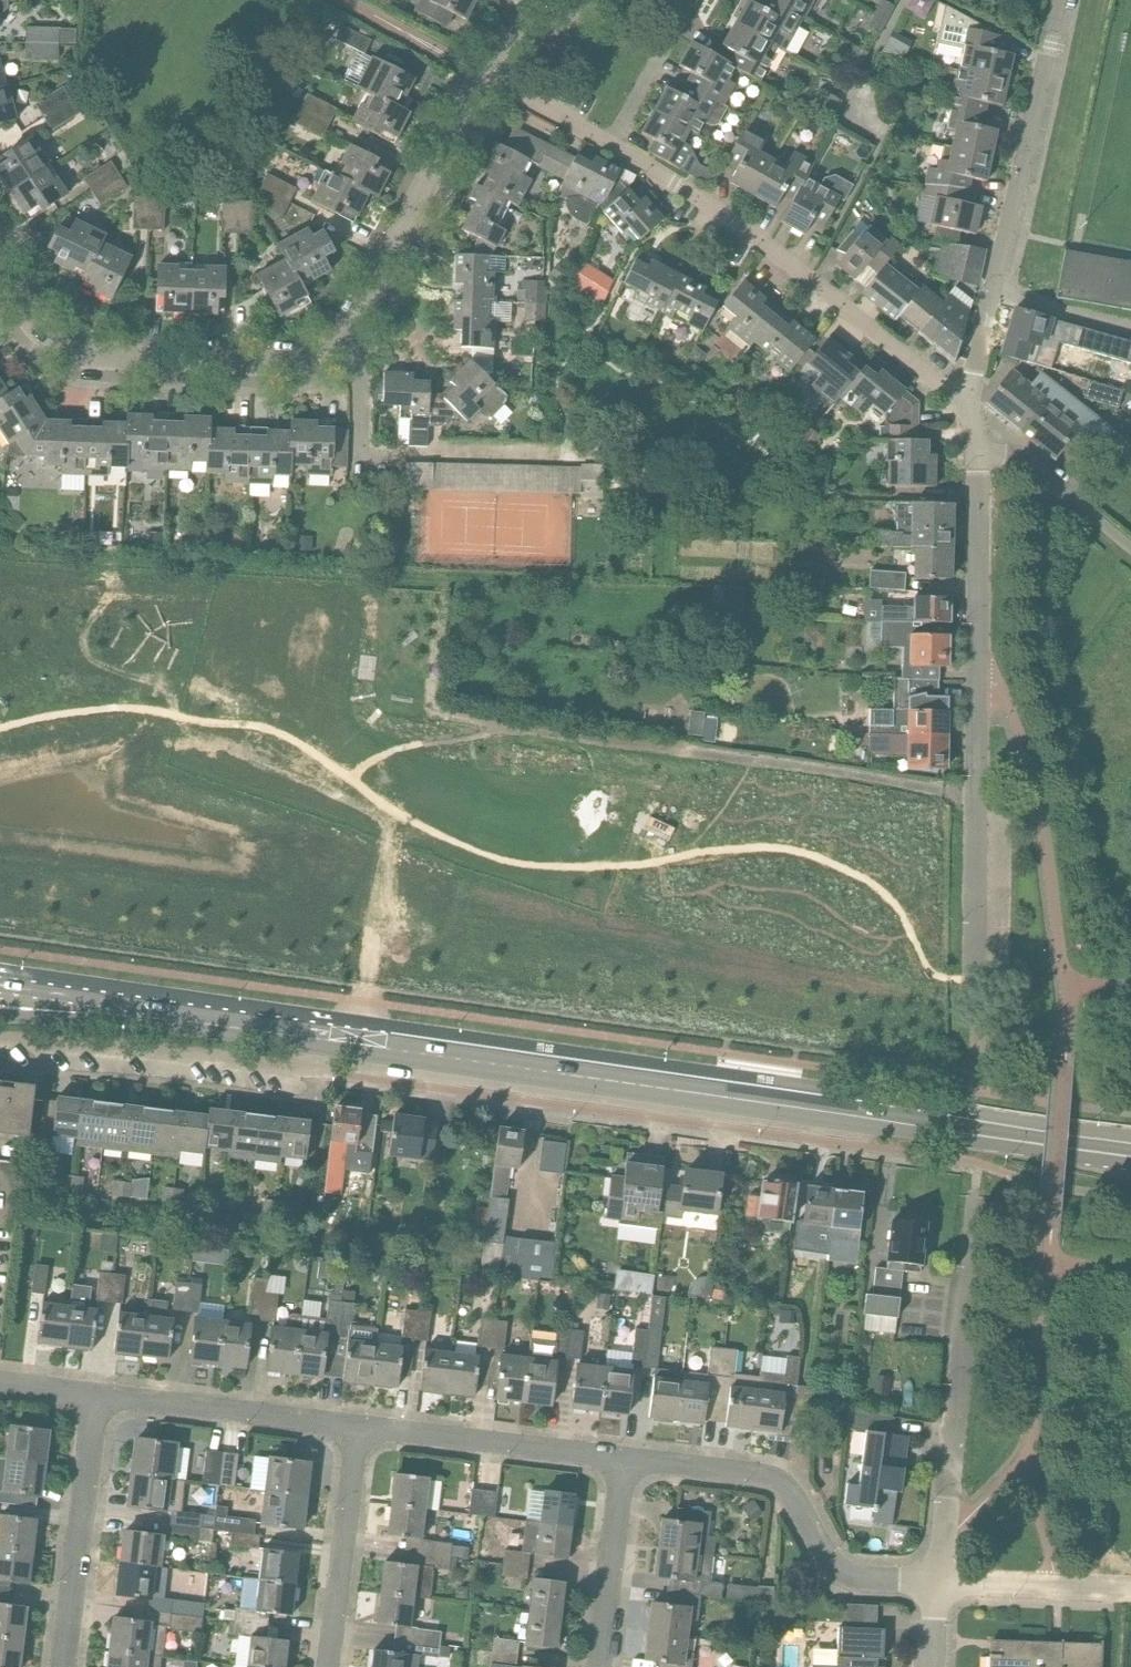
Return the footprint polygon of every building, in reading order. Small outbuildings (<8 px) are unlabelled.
[(416,12),(441,25),(448,12),(467,21),(478,0),(422,0),(416,12)] [(736,23),(771,43),(779,30),(794,39),(805,18),(773,0),(767,11),(749,1),(736,23)] [(805,18),(816,0),(773,0),(805,18)] [(876,14),(887,20),(895,7),(884,1),(876,14)] [(869,28),(880,34),(887,20),(876,14),(869,28)] [(736,67),(736,68),(760,82),(772,61),(764,56),(771,43),(736,23),(723,46),(741,57),(736,67)] [(336,40),(365,55),(372,41),(343,26),(336,40)] [(26,43),(59,44),(59,29),(26,28),(26,43)] [(960,70),(1009,80),(1014,55),(999,52),(1002,37),(969,29),(960,70)] [(880,53),(905,59),(912,45),(891,34),(880,53)] [(25,59),(58,60),(59,44),(26,43),(25,59)] [(692,87),(717,102),(724,106),(736,85),(729,81),(736,68),(736,67),(693,43),(680,66),(698,77),(692,87)] [(868,54),(854,46),(845,60),(860,68),(868,54)] [(364,94),(407,112),(413,100),(406,96),(415,80),(372,58),(356,90),(364,94)] [(952,109),(986,115),(988,103),(1003,107),(1009,80),(960,70),(955,95),(947,93),(944,107),(952,109)] [(36,105),(44,118),(72,101),(64,87),(36,105)] [(655,111),(690,132),(698,118),(706,122),(717,102),(692,87),(686,98),(668,88),(655,111)] [(18,119),(9,88),(0,91),(0,124),(18,119)] [(817,110),(832,118),(841,100),(827,93),(817,110)] [(359,106),(351,122),(380,136),(383,131),(397,138),(410,114),(407,112),(364,94),(358,105),(359,106)] [(301,109),(331,124),(338,110),(308,95),(301,109)] [(44,118),(52,131),(80,114),(72,101),(44,118)] [(324,138),(331,124),(301,109),(294,123),(324,138)] [(953,147),(993,156),(998,131),(983,127),(986,115),(952,109),(947,132),(956,134),(953,147)] [(717,180),(718,178),(719,176),(699,165),(691,148),(683,143),(690,132),(655,111),(642,134),(660,144),(654,156),(704,183),(705,184),(706,184),(708,185),(710,184),(712,184),(714,183),(716,182),(717,180)] [(730,183),(753,196),(773,161),(760,153),(769,138),(747,126),(727,163),(738,170),(730,183)] [(483,190),(511,203),(518,207),(532,181),(526,178),(533,164),(564,180),(575,157),(515,127),(505,147),(498,143),(484,172),(490,175),(483,190)] [(52,165),(44,153),(43,154),(32,138),(6,155),(9,160),(0,166),(0,177),(10,192),(52,165)] [(927,181),(970,191),(972,179),(987,182),(993,156),(953,147),(944,145),(939,170),(929,168),(927,181)] [(340,177),(369,194),(377,198),(390,174),(375,166),(378,161),(349,146),(340,164),(345,167),(340,177)] [(786,191),(796,196),(807,180),(816,164),(794,153),(786,168),(773,161),(753,196),(776,209),(786,191)] [(599,206),(601,208),(621,169),(595,156),(591,163),(576,155),(575,157),(564,180),(561,186),(578,194),(578,197),(565,200),(566,207),(569,216),(579,222),(580,223),(588,227),(599,206)] [(83,179),(92,192),(119,175),(111,162),(83,179)] [(42,212),(68,195),(58,179),(60,178),(52,165),(10,192),(24,215),(38,206),(42,212)] [(357,218),(369,194),(340,177),(332,173),(331,174),(325,171),(318,184),(320,185),(311,201),(340,216),(343,210),(357,218)] [(261,188),(290,203),(297,189),(268,174),(261,188)] [(92,192),(100,205),(128,188),(119,175),(92,192)] [(807,180),(796,196),(782,222),(805,236),(816,217),(827,224),(841,199),(807,180)] [(970,191),(927,181),(923,196),(936,198),(930,225),(975,235),(982,207),(967,203),(970,191)] [(476,247),(493,253),(495,248),(497,249),(506,232),(498,228),(511,203),(483,190),(476,187),(469,200),(476,204),(462,232),(479,240),(476,247)] [(290,203),(261,188),(254,202),(283,217),(290,203)] [(628,229),(639,242),(664,220),(644,198),(639,203),(628,190),(603,212),(622,234),(628,229)] [(133,229),(148,230),(150,198),(134,197),(133,229)] [(148,230),(164,231),(166,198),(150,198),(148,230)] [(221,233),(237,234),(239,201),(223,201),(221,233)] [(254,202),(239,201),(237,234),(253,235),(254,202)] [(75,267),(87,273),(104,243),(108,235),(76,220),(70,233),(59,228),(49,248),(60,254),(55,263),(72,272),(75,267)] [(878,273),(899,249),(906,241),(898,234),(893,240),(889,237),(886,241),(869,227),(859,238),(854,230),(837,250),(846,254),(837,265),(855,280),(868,265),(878,273)] [(331,271),(324,258),(335,252),(324,232),(313,238),(308,228),(279,244),(300,282),(312,276),(314,280),(331,271)] [(104,243),(87,273),(83,281),(95,287),(93,292),(111,301),(132,257),(104,243)] [(308,296),(300,282),(279,244),(276,245),(284,260),(257,275),(280,318),(297,308),(295,303),(308,296)] [(939,260),(982,270),(987,250),(944,244),(939,260)] [(463,303),(489,303),(496,303),(497,274),(498,274),(499,257),(491,257),(493,253),(476,247),(476,257),(457,256),(456,286),(464,286),(463,303)] [(919,333),(943,303),(923,286),(920,290),(894,269),(905,255),(899,249),(878,273),(862,292),(896,320),(899,316),(919,333)] [(1066,251),(1057,297),(1130,311),(1130,262),(1066,251)] [(982,270),(939,260),(934,276),(978,288),(982,270)] [(644,304),(660,312),(679,275),(651,261),(648,268),(635,261),(623,284),(638,292),(635,298),(645,303),(644,304)] [(163,314),(190,315),(193,264),(177,263),(177,265),(158,265),(157,297),(164,297),(163,314)] [(190,315),(193,315),(217,316),(217,299),(224,299),(225,267),(206,266),(207,265),(193,264),(190,315)] [(551,274),(565,283),(572,273),(558,264),(551,274)] [(686,325),(703,333),(718,304),(703,296),(706,289),(679,275),(660,312),(672,319),(676,311),(690,318),(686,325)] [(602,307),(610,291),(609,291),(614,281),(607,277),(593,301),(592,301),(602,307)] [(527,301),(547,302),(548,283),(522,282),(521,291),(519,291),(518,301),(527,301)] [(754,343),(775,317),(761,306),(766,300),(743,282),(723,307),(736,317),(726,329),(750,348),(754,343)] [(954,361),(955,356),(969,315),(948,298),(943,303),(919,333),(954,361)] [(526,323),(546,324),(547,302),(527,301),(526,323)] [(474,350),(485,350),(485,349),(495,349),(496,319),(488,319),(489,303),(463,303),(455,303),(454,332),(462,333),(461,349),(474,350)] [(1054,320),(1054,321),(1015,310),(1002,355),(1024,361),(1033,364),(1038,348),(1040,348),(1043,341),(1048,342),(1048,340),(1130,364),(1130,342),(1054,320)] [(775,360),(790,372),(816,340),(792,321),(788,327),(775,317),(754,343),(768,354),(772,348),(780,354),(775,360)] [(839,399),(858,374),(845,364),(851,357),(827,339),(806,365),(797,376),(834,406),(839,399)] [(430,401),(428,427),(446,427),(459,415),(467,423),(481,410),(479,408),(486,402),(482,397),(495,385),(493,383),(494,357),(485,356),(485,350),(474,350),(473,364),(451,385),(456,390),(444,402),(430,401)] [(884,427),(919,426),(919,412),(913,412),(913,407),(902,397),(906,392),(882,372),(877,378),(864,367),(858,374),(839,399),(862,417),(871,406),(884,417),(885,416),(884,427)] [(986,406),(1020,433),(1045,398),(1012,372),(986,406)] [(427,447),(428,427),(430,401),(430,385),(413,384),(414,376),(384,375),(383,383),(374,383),(372,407),(400,408),(399,419),(409,420),(408,446),(427,447)] [(1054,460),(1073,436),(1086,446),(1093,436),(1103,443),(1111,428),(1104,423),(1106,420),(1075,398),(1080,392),(1062,378),(1057,384),(1045,398),(1020,433),(1054,460)] [(9,395),(0,381),(0,401),(9,395)] [(1118,408),(1122,393),(1089,384),(1085,399),(1118,408)] [(46,420),(24,386),(19,389),(18,389),(9,395),(0,401),(0,433),(9,447),(16,442),(46,420)] [(143,470),(168,471),(169,422),(153,422),(153,416),(127,415),(127,423),(125,469),(128,469),(128,460),(143,461),(143,470)] [(206,474),(209,475),(211,429),(212,418),(186,417),(186,423),(169,422),(168,471),(191,471),(191,463),(207,463),(206,474)] [(61,476),(85,476),(87,428),(70,428),(70,421),(46,420),(16,442),(25,457),(44,458),(43,466),(61,467),(61,476)] [(332,466),(347,467),(349,467),(350,429),(318,428),(318,422),(292,421),(292,432),(292,466),(307,467),(307,476),(333,477),(333,470),(332,470),(332,466)] [(109,469),(125,469),(127,423),(103,423),(103,429),(87,428),(85,476),(109,477),(109,469)] [(888,461),(887,487),(935,488),(936,456),(928,456),(928,441),(919,441),(919,426),(884,427),(879,427),(879,441),(887,441),(888,461)] [(225,484),(249,485),(250,436),(235,436),(235,430),(211,429),(209,475),(225,475),(225,484)] [(291,478),(292,466),(292,432),(268,431),(268,437),(250,436),(249,485),(273,486),(273,477),(291,478)] [(406,476),(433,477),(434,464),(406,464),(406,476)] [(433,491),(446,491),(447,465),(434,464),(433,477),(433,491)] [(446,491),(460,492),(461,465),(447,465),(446,491)] [(460,492),(474,492),(475,465),(461,465),(460,492)] [(474,492),(487,492),(488,466),(475,465),(474,492)] [(581,499),(603,499),(604,466),(582,465),(582,468),(557,468),(557,494),(581,495),(581,499)] [(487,492),(501,493),(502,466),(488,466),(487,492)] [(501,493),(515,493),(516,467),(502,466),(501,493)] [(515,493),(529,493),(530,467),(516,467),(515,493)] [(529,493),(543,494),(543,467),(530,467),(529,493)] [(543,494),(557,494),(557,468),(543,467),(543,494)] [(406,490),(433,491),(433,477),(406,476),(406,490)] [(909,548),(914,548),(951,549),(952,504),(902,503),(902,533),(879,532),(879,548),(909,548)] [(914,548),(913,579),(950,580),(951,549),(914,548)] [(869,589),(905,591),(906,573),(870,571),(869,589)] [(863,621),(897,622),(949,624),(949,598),(913,597),(913,607),(881,607),(881,617),(863,616),(863,621)] [(894,680),(938,681),(939,667),(948,667),(949,624),(897,622),(896,661),(862,660),(862,677),(894,680)] [(869,735),(947,737),(947,712),(938,712),(938,681),(894,680),(893,710),(870,710),(869,735)] [(692,712),(690,734),(704,736),(706,714),(692,712)] [(908,769),(911,769),(946,770),(947,737),(869,735),(868,755),(908,756),(908,769)] [(29,1132),(35,1086),(0,1082),(0,1128),(29,1132)] [(39,1134),(77,1139),(82,1102),(57,1098),(56,1102),(43,1100),(39,1134)] [(77,1139),(103,1142),(107,1105),(82,1102),(77,1139)] [(103,1142),(128,1145),(132,1108),(107,1105),(103,1142)] [(128,1145),(153,1148),(157,1111),(132,1108),(128,1145)] [(335,1108),(324,1193),(314,1192),(312,1214),(322,1216),(325,1193),(341,1195),(345,1162),(356,1164),(357,1152),(372,1154),(377,1117),(361,1114),(361,1111),(335,1108)] [(204,1148),(230,1151),(234,1113),(209,1110),(208,1117),(204,1148)] [(153,1148),(178,1151),(183,1114),(157,1111),(153,1148)] [(230,1151),(255,1154),(260,1117),(234,1113),(230,1151)] [(203,1154),(204,1148),(208,1117),(183,1114),(178,1151),(203,1154)] [(425,1120),(394,1116),(389,1156),(420,1160),(420,1159),(433,1161),(438,1123),(425,1121),(425,1120)] [(255,1154),(281,1157),(285,1120),(260,1117),(255,1154)] [(285,1120),(281,1157),(306,1160),(311,1123),(285,1120)] [(488,1210),(486,1226),(480,1274),(499,1276),(503,1245),(509,1200),(506,1200),(510,1169),(519,1170),(524,1133),(499,1129),(488,1210)] [(565,1144),(542,1141),(538,1171),(562,1174),(565,1144)] [(611,1177),(606,1218),(620,1220),(619,1225),(637,1227),(637,1222),(638,1222),(640,1210),(658,1212),(663,1169),(626,1164),(624,1179),(611,1177)] [(683,1189),(669,1187),(666,1215),(681,1217),(682,1209),(717,1213),(721,1175),(685,1171),(683,1189)] [(63,1192),(76,1193),(77,1175),(64,1174),(63,1192)] [(76,1193),(88,1194),(90,1176),(77,1175),(76,1193)] [(109,1197),(121,1198),(122,1182),(111,1182),(109,1197)] [(121,1198),(132,1199),(133,1183),(122,1182),(121,1198)] [(746,1216),(790,1222),(794,1188),(775,1185),(775,1187),(763,1185),(761,1200),(749,1198),(746,1216)] [(162,1202),(171,1203),(173,1189),(164,1188),(162,1202)] [(815,1258),(828,1260),(836,1191),(808,1188),(804,1222),(800,1221),(798,1237),(817,1239),(815,1258)] [(171,1203),(180,1204),(181,1189),(173,1189),(171,1203)] [(836,1241),(857,1244),(863,1194),(836,1191),(828,1260),(833,1261),(836,1241)] [(212,1210),(223,1210),(223,1196),(214,1196),(212,1210)] [(223,1210),(232,1211),(233,1197),(223,1196),(223,1210)] [(260,1215),(272,1216),(273,1201),(263,1200),(260,1215)] [(272,1216),(283,1217),(284,1202),(273,1201),(272,1216)] [(865,1294),(862,1314),(897,1318),(904,1271),(921,1273),(926,1224),(893,1220),(888,1263),(887,1263),(887,1269),(876,1268),(873,1294),(865,1294)] [(550,1283),(554,1259),(537,1257),(539,1241),(519,1239),(518,1241),(517,1255),(514,1279),(550,1283)] [(193,1247),(191,1262),(205,1264),(207,1249),(193,1247)] [(96,1301),(111,1303),(114,1274),(115,1264),(101,1263),(96,1301)] [(32,1293),(45,1295),(48,1266),(36,1265),(32,1293)] [(655,1289),(657,1268),(619,1265),(617,1286),(655,1289)] [(186,1312),(198,1314),(202,1285),(198,1285),(199,1272),(191,1271),(189,1284),(186,1312)] [(111,1303),(122,1304),(126,1276),(114,1274),(111,1303)] [(249,1320),(262,1322),(266,1293),(267,1280),(254,1278),(249,1320)] [(173,1311),(186,1312),(189,1284),(176,1282),(173,1311)] [(339,1331),(351,1332),(356,1293),(343,1291),(342,1303),(339,1331)] [(262,1322),(275,1323),(278,1295),(266,1293),(262,1322)] [(654,1369),(657,1369),(666,1298),(652,1296),(648,1331),(644,1368),(654,1369)] [(149,1300),(147,1315),(142,1356),(169,1359),(174,1319),(166,1318),(168,1302),(149,1300)] [(326,1329),(339,1331),(342,1303),(329,1301),(326,1329)] [(38,1344),(65,1348),(71,1306),(43,1302),(38,1344)] [(71,1306),(65,1348),(93,1351),(98,1309),(71,1306)] [(376,1343),(371,1384),(398,1387),(403,1352),(414,1354),(415,1340),(419,1312),(405,1310),(401,1346),(376,1343)] [(114,1352),(142,1356),(147,1315),(119,1312),(114,1352)] [(419,1312),(415,1340),(427,1341),(431,1313),(419,1312)] [(191,1362),(218,1365),(224,1321),(197,1317),(191,1362)] [(564,1317),(563,1329),(571,1330),(572,1318),(564,1317)] [(453,1353),(448,1394),(475,1397),(479,1363),(490,1365),(491,1349),(495,1321),(482,1319),(478,1348),(480,1348),(479,1356),(453,1353)] [(224,1321),(218,1365),(246,1369),(252,1324),(224,1321)] [(508,1322),(495,1321),(491,1349),(504,1350),(508,1322)] [(267,1371),(296,1375),(301,1330),(273,1326),(267,1371)] [(530,1358),(524,1402),(551,1406),(555,1372),(565,1373),(568,1359),(571,1330),(563,1329),(558,1329),(556,1343),(531,1340),(530,1358)] [(301,1330),(296,1375),(322,1378),(328,1333),(301,1330)] [(568,1359),(580,1360),(584,1332),(571,1330),(568,1359)] [(644,1368),(648,1331),(636,1330),(631,1366),(644,1368)] [(343,1381),(371,1384),(376,1343),(348,1340),(343,1381)] [(706,1411),(716,1412),(724,1349),(711,1347),(708,1375),(683,1372),(682,1372),(675,1421),(704,1424),(706,1411)] [(419,1390),(448,1394),(453,1353),(424,1349),(419,1390)] [(725,1427),(753,1430),(760,1377),(734,1374),(737,1350),(724,1349),(716,1412),(727,1413),(725,1427)] [(496,1399),(524,1402),(530,1358),(501,1354),(496,1399)] [(791,1435),(792,1428),(797,1386),(800,1358),(787,1356),(785,1374),(761,1371),(760,1377),(753,1430),(791,1435)] [(572,1408),(599,1412),(605,1367),(578,1363),(572,1408)] [(605,1367),(599,1412),(627,1415),(632,1370),(605,1367)] [(682,1372),(657,1369),(654,1369),(649,1418),(675,1421),(682,1372)] [(812,1388),(797,1386),(792,1428),(811,1430),(812,1388)] [(858,1485),(847,1484),(844,1505),(874,1509),(872,1522),(892,1525),(897,1491),(902,1492),(910,1437),(893,1434),(895,1419),(850,1412),(847,1430),(866,1432),(858,1485)] [(9,1460),(44,1463),(48,1432),(32,1430),(32,1428),(28,1428),(27,1429),(13,1428),(9,1460)] [(132,1474),(173,1480),(178,1444),(156,1442),(137,1440),(132,1474)] [(202,1483),(218,1485),(222,1453),(206,1451),(202,1483)] [(218,1485),(235,1487),(238,1455),(222,1453),(218,1485)] [(266,1491),(306,1496),(310,1463),(270,1458),(266,1491)] [(2,1492),(40,1496),(44,1463),(9,1460),(0,1459),(0,1490),(2,1491),(2,1492)] [(392,1505),(425,1509),(429,1478),(395,1473),(392,1505)] [(172,1511),(170,1524),(201,1528),(203,1515),(193,1514),(181,1512),(185,1481),(173,1480),(132,1474),(128,1506),(168,1511),(172,1511)] [(533,1487),(528,1513),(538,1515),(543,1489),(533,1487)] [(469,1514),(482,1516),(485,1491),(472,1490),(469,1514)] [(306,1496),(266,1491),(262,1524),(302,1529),(306,1496)] [(482,1516),(495,1518),(498,1493),(485,1491),(482,1516)] [(539,1523),(571,1527),(575,1496),(543,1492),(539,1523)] [(751,1521),(763,1514),(754,1500),(742,1508),(751,1521)] [(425,1509),(392,1505),(388,1536),(421,1540),(425,1509)] [(254,1535),(254,1534),(256,1520),(226,1516),(228,1507),(216,1506),(213,1530),(231,1532),(254,1535)] [(715,1538),(708,1537),(711,1512),(684,1509),(682,1522),(662,1520),(659,1548),(699,1554),(713,1555),(715,1538)] [(33,1552),(37,1521),(0,1516),(0,1548),(33,1552)] [(530,1554),(536,1554),(567,1558),(571,1527),(539,1523),(526,1521),(523,1553),(530,1554)] [(213,1530),(201,1528),(170,1524),(169,1537),(199,1541),(199,1542),(211,1543),(213,1530)] [(121,1563),(156,1567),(161,1568),(165,1535),(143,1532),(143,1534),(125,1532),(121,1563)] [(230,1545),(258,1549),(260,1535),(254,1534),(254,1535),(231,1532),(230,1542),(230,1545)] [(451,1557),(452,1544),(427,1541),(426,1553),(451,1557)] [(11,1581),(29,1583),(33,1552),(0,1548),(0,1579),(11,1581)] [(259,1580),(295,1584),(299,1553),(263,1548),(259,1580)] [(673,1592),(701,1596),(704,1570),(697,1570),(699,1554),(659,1548),(655,1577),(675,1579),(673,1592)] [(505,1550),(503,1565),(528,1568),(530,1554),(523,1553),(505,1550)] [(381,1593),(415,1598),(430,1599),(434,1568),(449,1570),(450,1568),(456,1569),(457,1557),(451,1557),(426,1553),(404,1551),(403,1564),(384,1562),(381,1593)] [(117,1595),(152,1599),(153,1598),(156,1567),(121,1563),(117,1595)] [(528,1568),(503,1565),(488,1563),(487,1575),(501,1577),(501,1576),(527,1579),(528,1568)] [(234,1622),(267,1625),(269,1613),(291,1616),(295,1584),(259,1580),(255,1610),(236,1608),(234,1622)] [(529,1611),(560,1615),(564,1584),(532,1580),(529,1611)] [(806,1590),(785,1590),(785,1600),(807,1602),(806,1590)] [(648,1632),(688,1637),(690,1620),(698,1621),(701,1596),(673,1592),(672,1605),(652,1603),(648,1632)] [(377,1624),(411,1629),(415,1598),(381,1593),(377,1624)] [(204,1604),(193,1603),(171,1600),(169,1613),(193,1616),(203,1618),(204,1604)] [(0,1603),(0,1637),(22,1640),(26,1606),(0,1603)] [(529,1611),(525,1642),(556,1646),(560,1615),(529,1611)] [(168,1627),(167,1629),(193,1632),(201,1633),(203,1618),(193,1616),(169,1613),(168,1627)] [(160,1657),(163,1624),(147,1622),(115,1618),(111,1650),(158,1657),(160,1657)] [(288,1641),(266,1638),(267,1625),(234,1622),(233,1635),(250,1637),(246,1666),(285,1666),(288,1641)] [(812,1666),(878,1666),(878,1659),(883,1659),(884,1629),(838,1628),(837,1666),(812,1665),(812,1666)] [(416,1629),(415,1642),(415,1643),(440,1646),(442,1632),(416,1629)] [(694,1654),(686,1653),(688,1637),(648,1632),(645,1660),(665,1662),(664,1666),(692,1666),(694,1654)] [(22,1640),(0,1637),(0,1666),(18,1666),(22,1640)] [(492,1651),(517,1654),(519,1641),(494,1638),(492,1651)] [(408,1655),(408,1654),(413,1655),(439,1658),(439,1657),(440,1646),(415,1643),(415,1642),(395,1640),(393,1653),(374,1650),(372,1666),(406,1666),(408,1655)] [(1102,1643),(1011,1640),(1011,1656),(989,1655),(989,1666),(1101,1666),(1102,1643)] [(158,1657),(111,1650),(109,1666),(157,1666),(158,1657)] [(516,1666),(517,1654),(492,1651),(491,1666),(522,1666),(516,1666)]
